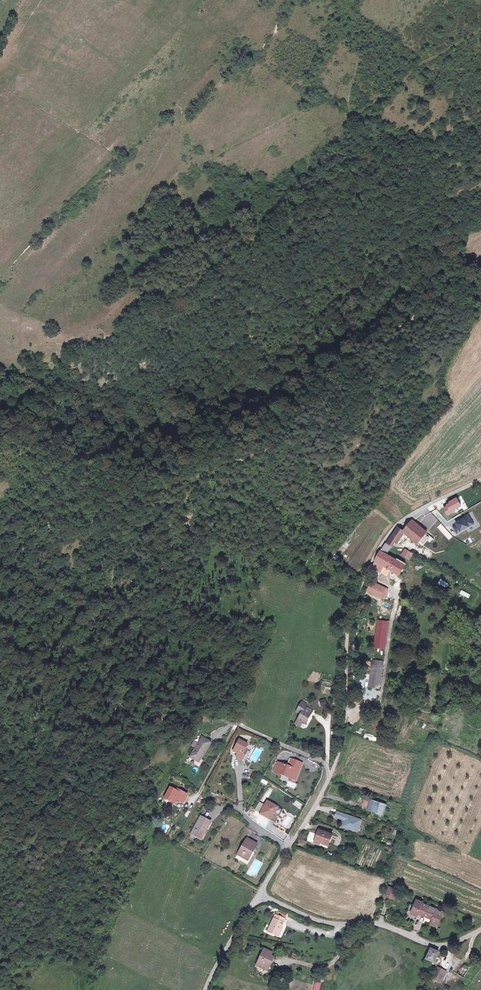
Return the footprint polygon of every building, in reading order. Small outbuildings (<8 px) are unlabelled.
[(448,507),(445,509),(448,515),(452,513),(451,512),(462,506),(457,499),(450,503),(451,504),(448,506),(448,507)] [(457,525),(454,527),(458,533),(474,524),(468,515),(463,518),(464,519),(460,521),(456,523),(457,525)] [(428,533),(412,521),(404,531),(399,527),(390,539),(395,541),(398,543),(406,532),(414,538),(412,541),(418,545),(428,533)] [(449,541),(444,538),(432,555),(438,559),(449,541)] [(392,545),(387,543),(379,553),(375,561),(376,562),(385,566),(386,567),(391,558),(385,554),(392,545)] [(412,554),(405,550),(402,556),(409,560),(412,554)] [(396,560),(391,558),(386,567),(391,569),(396,560)] [(404,565),(396,560),(391,569),(399,574),(404,565)] [(385,566),(376,562),(373,568),(382,572),(385,566)] [(380,586),(375,584),(372,592),(377,594),(380,586)] [(385,588),(380,586),(377,594),(381,596),(385,588)] [(388,621),(378,620),(375,646),(385,648),(388,621)] [(383,660),(373,658),(370,686),(380,687),(383,660)] [(300,722),(305,725),(308,727),(315,713),(312,712),(302,706),(299,714),(303,716),(300,722)] [(211,742),(203,737),(191,757),(199,762),(211,742)] [(249,744),(241,740),(234,752),(238,754),(237,758),(243,761),(247,754),(245,753),(247,749),(249,744)] [(303,765),(290,760),(288,767),(278,763),(274,773),(296,782),(303,765)] [(213,788),(210,792),(218,797),(220,792),(213,788)] [(177,792),(170,789),(164,800),(174,806),(177,801),(183,804),(188,795),(178,790),(177,792)] [(385,804),(371,799),(368,805),(372,807),(370,812),(381,816),(385,804)] [(300,808),(302,805),(295,800),(293,804),(300,808)] [(279,811),(269,805),(267,809),(262,817),(261,818),(271,824),(279,811)] [(262,817),(267,809),(262,806),(257,814),(262,817)] [(285,815),(280,812),(279,811),(271,824),(273,824),(277,827),(285,815)] [(360,819),(336,811),(334,817),(343,820),(341,826),(355,831),(360,819)] [(209,825),(200,820),(189,838),(198,844),(209,825)] [(331,835),(315,830),(310,844),(314,845),(315,843),(319,845),(320,843),(327,845),(331,835)] [(257,847),(248,843),(239,858),(248,862),(252,864),(257,855),(254,853),(257,847)] [(394,893),(387,890),(384,898),(392,900),(394,893)] [(425,908),(426,905),(421,903),(422,901),(415,899),(410,913),(416,916),(417,913),(421,914),(423,907),(425,908)] [(443,911),(426,905),(425,908),(423,907),(421,914),(432,919),(430,924),(437,926),(443,911)] [(283,922),(274,918),(268,936),(278,940),(281,932),(285,922),(283,922)] [(270,951),(265,949),(257,965),(265,968),(267,963),(271,965),(275,956),(271,954),(270,951)] [(439,953),(431,949),(427,959),(435,963),(439,953)] [(442,969),(439,967),(434,977),(441,981),(445,975),(441,972),(442,969)]
